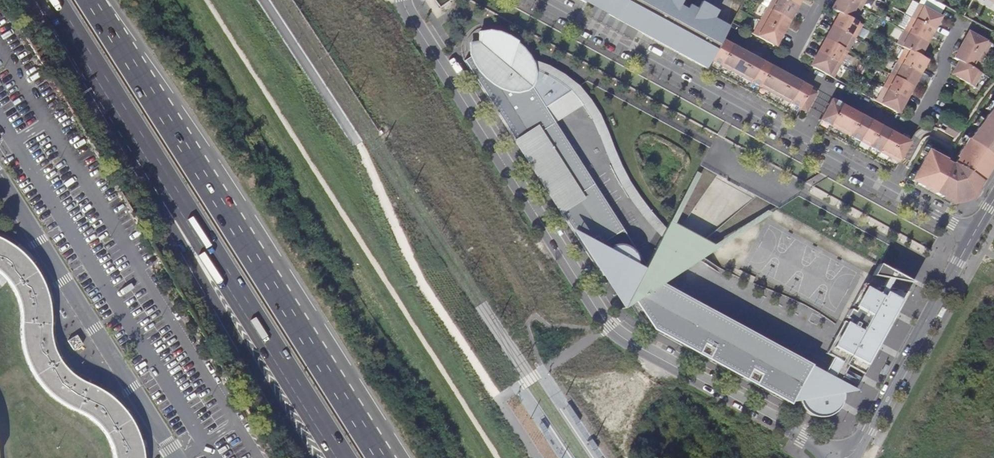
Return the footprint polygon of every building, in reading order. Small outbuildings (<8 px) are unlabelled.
[(608,15),(647,36),(644,34),(638,28),(634,19),(633,10),(633,8),(618,0),(616,0),(608,15)] [(633,8),(633,10),(634,19),(638,28),(644,34),(647,36),(707,69),(707,67),(723,39),(730,25),(715,17),(719,9),(702,0),(698,8),(684,0),(618,0),(633,8)] [(786,0),(771,0),(767,7),(790,20),(797,6),(786,0)] [(848,0),(836,0),(832,9),(840,13),(855,21),(855,20),(862,7),(848,0)] [(942,16),(919,4),(911,17),(934,30),(942,16)] [(783,33),(790,20),(767,7),(760,20),(783,33)] [(840,13),(833,26),(855,38),(863,25),(855,20),(855,21),(840,13)] [(934,30),(911,17),(904,30),(927,43),(934,30)] [(776,46),(783,33),(760,20),(753,34),(776,46)] [(848,51),(855,38),(833,26),(825,39),(848,51)] [(661,235),(655,246),(645,264),(619,225),(616,220),(615,220),(614,219),(613,219),(611,220),(608,216),(613,214),(554,121),(544,106),(570,89),(567,86),(549,74),(525,64),(527,56),(528,56),(521,47),(515,41),(493,30),(487,29),(478,30),(478,40),(469,42),(468,48),(470,54),(463,59),(515,140),(536,127),(577,192),(557,205),(601,275),(615,267),(631,291),(627,298),(630,303),(634,300),(670,321),(662,335),(695,352),(701,340),(703,345),(712,349),(713,346),(717,348),(710,361),(742,378),(749,365),(752,367),(751,370),(759,375),(761,372),(765,374),(758,387),(790,404),(797,392),(799,393),(799,397),(801,405),(807,412),(812,415),(817,417),(826,417),(831,415),(834,414),(838,410),(843,403),(845,397),(845,391),(855,390),(839,381),(823,373),(816,369),(811,380),(804,377),(810,366),(778,348),(770,363),(766,361),(774,346),(766,341),(757,357),(754,355),(762,340),(730,322),(722,337),(718,335),(726,320),(718,315),(711,329),(693,316),(657,285),(689,265),(715,248),(678,228),(668,222),(665,227),(661,235)] [(927,43),(904,30),(897,44),(905,48),(920,56),(927,43)] [(984,57),(991,43),(981,38),(969,31),(961,44),(984,57)] [(718,72),(733,45),(727,42),(723,39),(707,67),(718,72)] [(848,51),(825,39),(818,52),(841,64),(848,51)] [(984,57),(961,44),(954,58),(959,60),(977,70),(984,57)] [(742,52),(742,50),(739,48),(733,45),(718,72),(727,78),(742,52)] [(905,48),(898,61),(920,73),(928,60),(920,56),(905,48)] [(737,83),(752,55),(746,52),(742,50),(742,52),(727,78),(737,83)] [(841,64),(818,52),(811,65),(834,78),(841,64)] [(761,62),(762,61),(758,59),(752,55),(737,83),(747,89),(761,62)] [(661,235),(665,227),(649,210),(629,180),(620,164),(603,121),(589,97),(578,84),(547,63),(528,56),(527,56),(525,64),(549,74),(567,86),(570,89),(580,100),(582,103),(592,119),(612,168),(621,185),(642,216),(661,235)] [(977,70),(959,60),(952,74),(975,87),(982,73),(977,70)] [(756,94),(771,66),(765,63),(762,61),(761,62),(747,89),(756,94)] [(920,73),(898,61),(890,74),(913,86),(920,73)] [(780,73),(781,71),(778,69),(771,66),(756,94),(766,99),(780,73)] [(776,104),(791,77),(785,73),(781,71),(780,73),(766,99),(776,104)] [(913,86),(890,74),(883,87),(906,100),(913,86)] [(800,83),(801,82),(797,80),(791,77),(776,104),(785,109),(800,83)] [(785,109),(795,115),(799,108),(810,89),(811,87),(804,84),(801,82),(800,83),(785,109)] [(906,100),(883,87),(876,100),(899,113),(906,100)] [(544,106),(554,121),(582,103),(580,100),(570,89),(544,106)] [(817,93),(810,89),(799,108),(806,112),(817,93)] [(827,132),(842,104),(836,101),(832,99),(831,100),(817,127),(827,132)] [(851,111),(851,110),(848,108),(842,104),(827,132),(836,137),(851,111)] [(846,143),(861,115),(855,111),(851,110),(851,111),(836,137),(846,143)] [(912,180),(952,202),(973,196),(993,166),(993,110),(992,113),(985,121),(979,128),(970,139),(969,139),(964,146),(956,157),(958,157),(954,163),(952,164),(946,161),(947,160),(928,149),(912,180)] [(870,121),(871,120),(867,118),(861,115),(846,143),(856,148),(870,121)] [(979,128),(985,121),(981,117),(975,124),(979,128)] [(866,153),(881,125),(874,122),(871,120),(870,121),(856,148),(866,153)] [(944,120),(939,129),(956,138),(961,130),(944,120)] [(890,132),(890,131),(887,129),(881,125),(866,153),(875,158),(890,132)] [(577,192),(536,127),(515,140),(555,203),(557,205),(577,192)] [(885,164),(900,136),(894,132),(890,131),(890,132),(875,158),(885,164)] [(906,139),(900,136),(885,164),(895,169),(909,143),(910,142),(906,139)] [(964,146),(969,139),(965,136),(960,144),(964,146)] [(678,228),(685,218),(673,212),(668,222),(678,228)] [(0,275),(4,278),(6,280),(12,288),(16,297),(19,306),(20,315),(20,330),(21,340),(24,352),(28,363),(32,371),(39,381),(47,391),(58,401),(71,407),(80,411),(88,416),(95,422),(102,430),(108,440),(113,452),(114,457),(144,457),(143,454),(141,444),(139,436),(135,428),(130,419),(124,411),(114,400),(103,393),(91,386),(79,380),(70,374),(64,367),(58,358),(54,349),(51,338),(50,326),(50,312),(49,303),(45,292),(43,283),(38,273),(30,262),(25,257),(21,253),(12,245),(3,240),(0,239),(0,275)] [(913,282),(879,264),(873,275),(913,283),(913,282)] [(907,295),(908,292),(868,284),(863,283),(851,306),(855,308),(863,312),(861,316),(849,309),(844,319),(853,324),(852,326),(843,321),(825,353),(832,357),(847,365),(851,368),(863,374),(881,342),(889,326),(904,299),(907,295)] [(832,357),(823,373),(839,381),(847,365),(832,357)]
